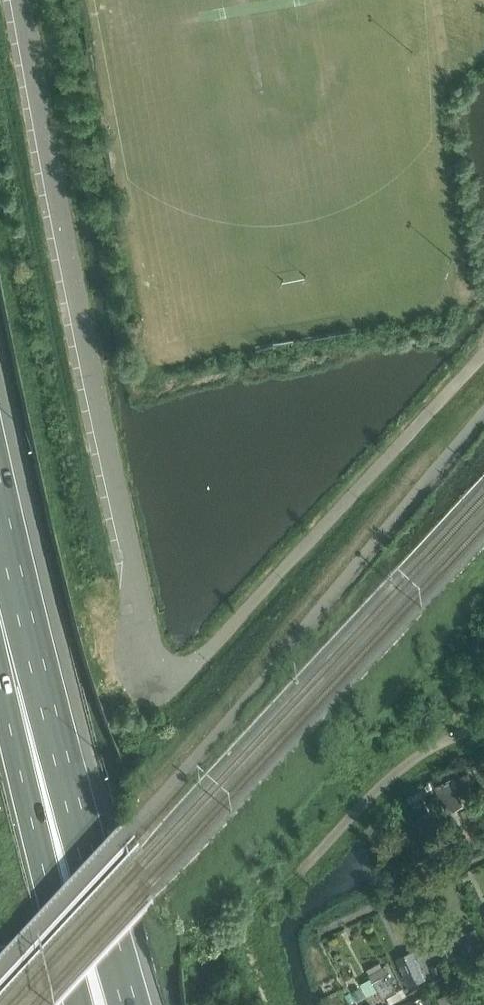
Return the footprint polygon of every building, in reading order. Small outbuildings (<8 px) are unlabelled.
[(433,810),(426,794),(407,802),(415,818),(433,810)] [(481,946),(472,927),(458,935),(467,953),(481,946)] [(424,976),(411,955),(396,965),(409,986),(424,976)] [(456,988),(437,998),(440,1004),(461,1004),(464,1004),(456,988)]
